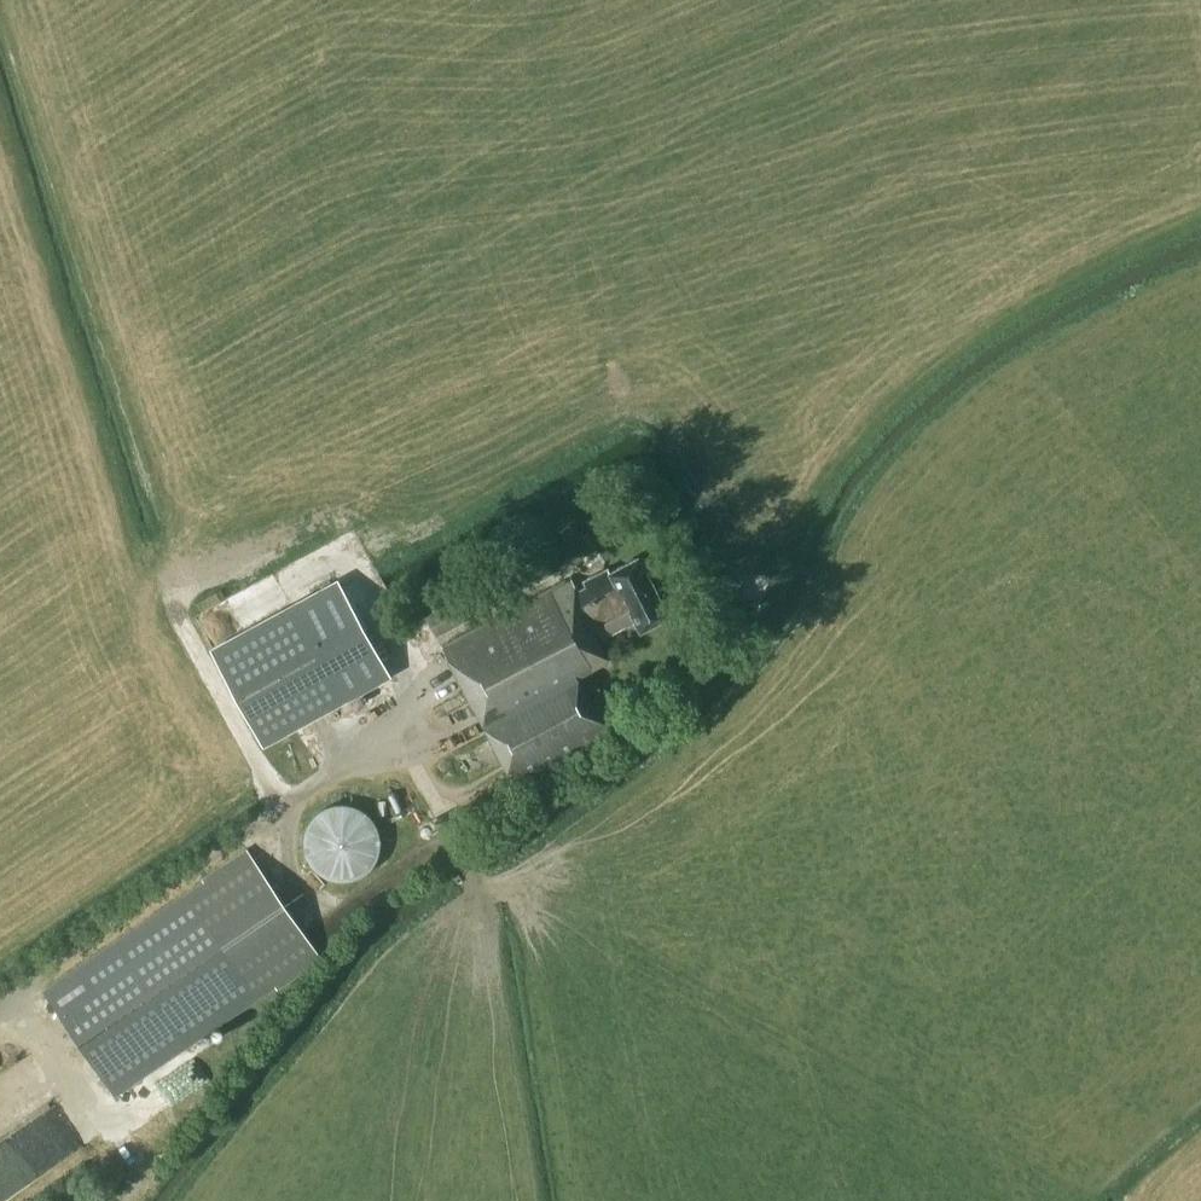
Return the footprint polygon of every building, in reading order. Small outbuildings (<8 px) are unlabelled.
[(641,630),(669,615),(637,556),(605,574),(602,570),(584,580),(587,585),(577,591),(569,576),(443,645),(519,784),(619,730),(587,671),(605,661),(592,637),(601,632),(603,636),(635,619),(641,630)] [(326,587),(203,658),(254,752),(377,681),(326,587)] [(424,614),(435,635),(472,615),(461,595),(424,614)] [(378,854),(380,842),(378,830),(373,819),(364,810),(353,805),(341,803),(330,805),(319,810),(310,819),(305,830),(303,842),(305,854),(310,864),(319,873),(330,878),(341,880),(353,878),(364,873),(373,864),(378,854)] [(203,881),(43,990),(114,1094),(274,985),(277,990),(322,960),(246,847),(201,878),(203,881)] [(0,1073),(0,1172),(10,1165),(3,1156),(16,1146),(10,1138),(61,1102),(27,1054),(0,1073)]
